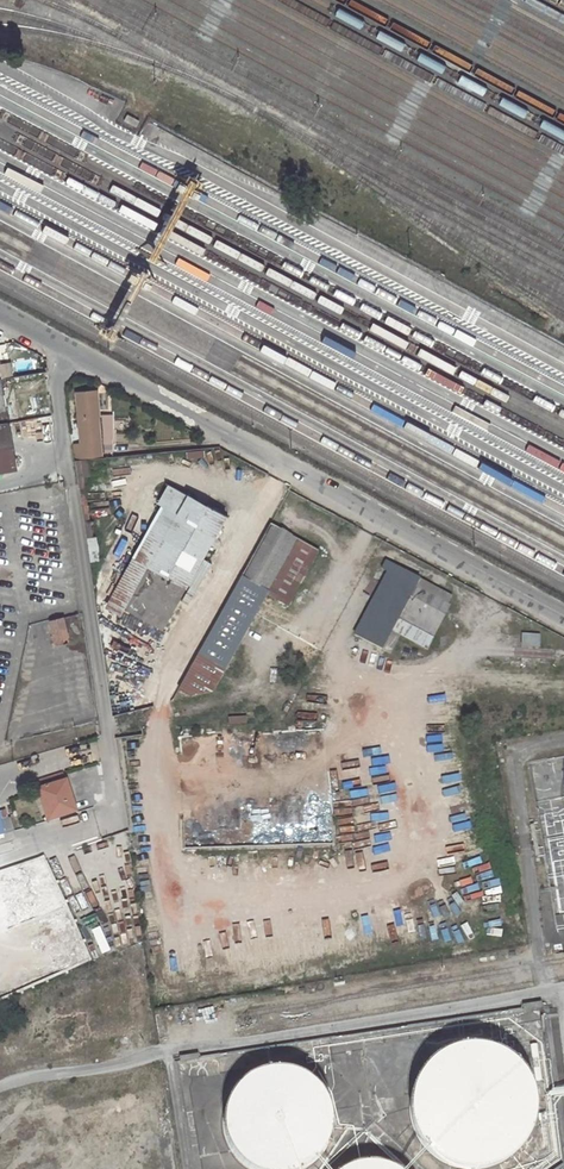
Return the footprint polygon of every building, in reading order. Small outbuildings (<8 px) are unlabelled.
[(4,374),(12,373),(11,362),(3,363),(4,374)] [(98,391),(79,392),(83,431),(102,429),(103,439),(115,438),(113,416),(101,417),(98,391)] [(8,424),(6,407),(0,408),(0,426),(8,424)] [(15,465),(8,424),(0,426),(0,468),(15,465)] [(76,458),(105,455),(103,439),(102,429),(83,431),(84,442),(74,444),(76,458)] [(89,561),(102,560),(89,460),(77,461),(89,561)] [(225,515),(173,487),(113,598),(114,604),(163,631),(225,515)] [(269,524),(198,655),(223,669),(259,605),(282,618),(319,551),(269,524)] [(385,560),(382,567),(389,571),(416,586),(379,649),(389,654),(400,635),(425,648),(449,605),(448,605),(452,597),(385,560)] [(389,571),(353,635),(379,649),(416,586),(389,571)] [(62,618),(49,621),(54,644),(66,641),(62,618)] [(540,636),(523,634),(521,645),(539,648),(540,636)] [(62,772),(39,780),(41,787),(35,789),(45,819),(73,810),(62,772)] [(0,820),(0,826),(2,833),(11,830),(8,818),(0,820)] [(247,844),(247,825),(190,826),(191,844),(247,844)] [(478,1036),(471,1036),(463,1036),(456,1038),(449,1040),(442,1043),(435,1046),(429,1050),(424,1055),(419,1061),(414,1066),(410,1073),(407,1080),(404,1087),(403,1094),(402,1101),(402,1109),(402,1116),(403,1123),(406,1130),(408,1137),(412,1144),(416,1150),(421,1156),(426,1161),(432,1165),(438,1168),(506,1168),(510,1167),(516,1163),(521,1158),(526,1153),(531,1147),(535,1141),(538,1134),(540,1127),(542,1120),(543,1112),(543,1105),(543,1098),(541,1090),(539,1083),(537,1076),(533,1070),(529,1064),(524,1058),(519,1053),(513,1048),(506,1044),(500,1041),(493,1039),(485,1037),(478,1036)] [(225,1111),(225,1112),(224,1122),(225,1133),(228,1143),(232,1152),(239,1160),(243,1164),(247,1167),(250,1168),(305,1168),(306,1168),(310,1165),(315,1161),(319,1157),(323,1152),(326,1146),(330,1135),(331,1130),(331,1124),(331,1118),(330,1112),(328,1106),(326,1100),(323,1095),(320,1090),(316,1086),(312,1082),(307,1078),(302,1075),(290,1071),(284,1070),(278,1069),(272,1070),(267,1070),(257,1073),(248,1078),(240,1085),(233,1093),(228,1102),(225,1111)]
